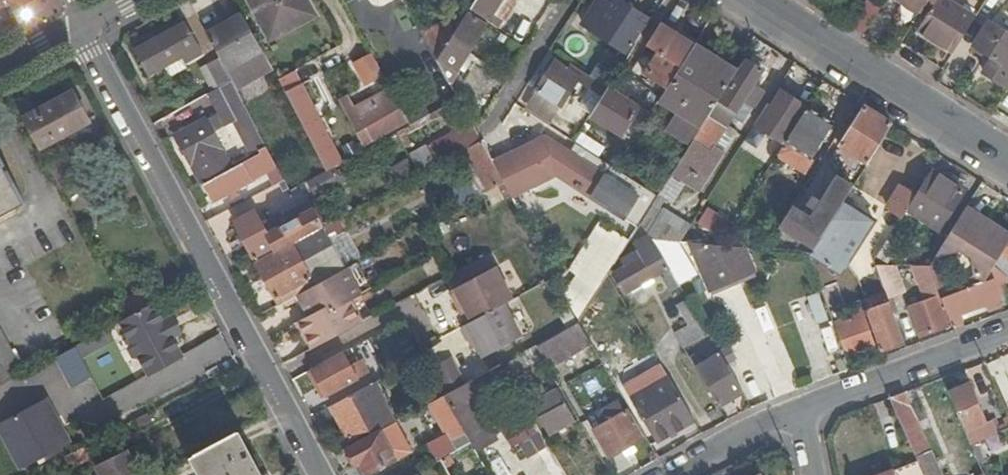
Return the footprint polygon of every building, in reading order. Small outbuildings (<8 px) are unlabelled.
[(19,23),(45,9),(48,0),(7,0),(19,23)] [(270,39),(314,15),(305,0),(248,0),(270,39)] [(471,7),(480,12),(479,15),(487,20),(493,12),(505,20),(514,5),(511,3),(513,0),(475,0),(471,7)] [(625,52),(647,17),(621,0),(619,0),(615,7),(605,0),(601,0),(586,26),(625,52)] [(918,12),(919,10),(925,14),(935,0),(899,0),(918,12)] [(952,54),(975,18),(946,0),(935,0),(925,14),(916,28),(915,30),(952,54)] [(850,29),(862,36),(879,10),(866,3),(850,29)] [(437,60),(449,82),(487,24),(468,12),(456,31),(437,60)] [(230,82),(235,90),(271,71),(241,15),(205,34),(218,59),(231,81),(230,82)] [(448,18),(422,33),(437,60),(456,31),(448,18)] [(644,75),(665,88),(692,46),(673,34),(676,30),(662,22),(661,25),(659,24),(646,44),(659,52),(644,75)] [(1007,90),(1007,35),(988,22),(972,47),(991,59),(982,73),(1007,90)] [(148,75),(159,69),(177,59),(180,63),(199,54),(184,25),(134,51),(148,75)] [(692,46),(665,88),(687,101),(701,80),(713,88),(726,67),(692,46)] [(606,87),(606,86),(623,61),(606,51),(589,76),(595,80),(606,87)] [(387,82),(372,54),(355,63),(365,83),(372,79),(377,88),(387,82)] [(177,59),(159,69),(165,80),(184,70),(180,63),(177,59)] [(206,67),(218,88),(230,82),(231,81),(218,59),(206,67)] [(670,174),(685,183),(699,191),(724,150),(715,144),(724,131),(727,125),(731,117),(741,122),(761,88),(758,86),(755,91),(750,88),(753,83),(762,69),(746,60),(720,101),(717,99),(690,142),(670,174)] [(554,62),(535,91),(560,107),(577,81),(579,77),(578,76),(554,62)] [(665,88),(661,95),(656,102),(677,116),(668,128),(690,142),(717,99),(734,72),(726,67),(713,88),(701,80),(687,101),(665,88)] [(589,76),(582,71),(578,76),(579,77),(577,81),(590,89),(595,80),(589,76)] [(590,89),(600,96),(606,87),(595,80),(590,89)] [(233,121),(253,155),(266,148),(235,90),(230,82),(218,88),(206,95),(224,126),(233,121)] [(284,95),(326,171),(341,163),(300,86),(284,95)] [(600,96),(589,114),(621,134),(638,106),(606,86),(606,87),(600,96)] [(404,114),(390,87),(354,107),(348,97),(339,102),(362,146),(408,120),(404,114)] [(769,106),(766,105),(754,124),(784,143),(806,107),(779,90),(769,106)] [(535,91),(525,109),(550,125),(560,107),(535,91)] [(644,107),(651,112),(654,106),(656,102),(661,95),(654,91),(644,107)] [(37,110),(22,118),(39,149),(90,121),(72,92),(37,110)] [(28,96),(14,103),(22,118),(37,110),(28,96)] [(408,120),(410,125),(425,117),(420,106),(404,114),(408,120)] [(654,106),(651,112),(657,116),(661,110),(654,106)] [(806,107),(784,143),(811,159),(832,126),(820,118),(821,116),(806,107)] [(891,125),(864,108),(839,146),(848,151),(866,164),(891,125)] [(1007,128),(1007,119),(995,111),(991,117),(1007,128)] [(176,137),(202,183),(230,168),(211,135),(220,129),(213,116),(176,137)] [(471,122),(409,155),(419,175),(465,151),(481,142),(480,140),(475,129),(471,122)] [(724,131),(732,135),(735,130),(727,125),(724,131)] [(715,144),(724,150),(732,135),(724,131),(715,144)] [(493,163),(504,183),(510,196),(552,173),(605,206),(638,225),(640,222),(651,204),(657,194),(615,167),(573,140),(565,151),(549,141),(543,152),(537,139),(493,163)] [(481,142),(465,151),(487,193),(504,183),(493,163),(481,142)] [(839,146),(834,155),(842,161),(848,151),(839,146)] [(267,168),(275,163),(268,150),(259,155),(267,168)] [(250,177),(267,168),(259,155),(203,185),(212,203),(252,182),(250,177)] [(23,204),(0,160),(0,217),(23,204)] [(914,197),(908,207),(939,227),(962,193),(930,171),(914,197)] [(670,174),(657,194),(672,203),(685,183),(670,174)] [(811,220),(791,207),(779,226),(814,248),(842,203),(855,183),(848,178),(845,183),(837,177),(811,220)] [(886,208),(901,218),(908,207),(914,197),(899,188),(886,208)] [(275,247),(277,251),(323,227),(311,203),(270,225),(268,221),(263,223),(255,209),(234,221),(254,258),(275,247)] [(814,248),(811,254),(828,268),(829,266),(851,233),(863,240),(873,223),(842,203),(814,248)] [(651,204),(640,222),(647,233),(662,210),(651,204)] [(929,265),(930,268),(952,262),(960,249),(973,257),(979,285),(985,282),(994,266),(1007,241),(1007,235),(965,208),(930,264),(929,265)] [(723,240),(733,225),(707,209),(698,224),(723,240)] [(662,210),(647,233),(651,240),(673,242),(681,243),(690,226),(662,210)] [(640,222),(638,225),(630,238),(637,252),(622,261),(626,268),(614,275),(625,292),(640,284),(651,278),(663,272),(666,277),(663,279),(671,292),(680,287),(678,284),(651,240),(647,233),(640,222)] [(277,251),(256,262),(279,305),(297,295),(315,285),(302,262),(333,246),(323,227),(277,251)] [(851,233),(829,266),(841,274),(863,240),(851,233)] [(673,242),(651,240),(678,284),(693,274),(673,242)] [(994,266),(1002,272),(1007,277),(1007,241),(994,266)] [(708,245),(688,243),(701,273),(717,266),(708,245)] [(709,291),(755,272),(745,248),(720,246),(708,245),(717,266),(701,273),(709,291)] [(447,279),(452,287),(494,265),(489,256),(447,279)] [(344,269),(359,297),(371,290),(355,263),(344,269)] [(875,264),(885,292),(888,300),(904,294),(902,289),(894,265),(875,264)] [(494,265),(452,287),(454,292),(460,302),(456,306),(467,326),(503,307),(514,301),(494,265)] [(914,265),(920,283),(926,301),(938,297),(940,296),(930,268),(929,265),(914,265)] [(941,298),(951,325),(963,320),(960,313),(987,305),(989,312),(1001,308),(998,300),(991,281),(1002,272),(994,266),(985,282),(979,285),(941,298)] [(296,323),(305,338),(330,324),(353,312),(348,303),(359,297),(344,269),(315,285),(297,295),(307,316),(296,323)] [(998,300),(1007,283),(1007,277),(1002,272),(991,281),(998,300)] [(651,278),(640,284),(644,290),(654,283),(651,278)] [(460,302),(454,292),(450,295),(456,306),(460,302)] [(862,300),(880,351),(903,342),(888,300),(885,292),(862,300)] [(152,303),(159,299),(156,293),(145,299),(149,304),(152,303)] [(348,303),(353,312),(364,306),(359,297),(348,303)] [(938,297),(926,301),(909,307),(919,336),(948,326),(938,297)] [(149,304),(145,299),(145,298),(125,308),(129,315),(149,304)] [(700,320),(687,299),(678,304),(690,326),(700,320)] [(163,322),(152,303),(149,304),(129,315),(118,321),(130,343),(126,348),(133,359),(139,359),(148,375),(182,356),(172,338),(163,322)] [(364,306),(353,312),(359,323),(370,317),(364,306)] [(521,338),(503,307),(467,326),(461,329),(469,344),(473,341),(483,359),(521,338)] [(330,324),(305,338),(311,349),(359,323),(353,312),(330,324)] [(834,323),(847,358),(874,348),(862,313),(834,323)] [(172,316),(163,322),(172,338),(181,333),(172,316)] [(676,334),(684,348),(709,334),(700,320),(690,326),(676,334)] [(592,343),(579,322),(536,345),(542,358),(549,368),(592,343)] [(107,340),(102,330),(75,346),(80,355),(107,340)] [(23,373),(0,331),(0,384),(23,373)] [(542,358),(536,345),(526,350),(532,363),(542,358)] [(74,349),(55,359),(70,388),(90,378),(74,349)] [(326,395),(357,378),(352,370),(343,352),(311,369),(326,395)] [(692,362),(718,406),(732,397),(725,385),(736,379),(721,353),(701,365),(698,358),(692,362)] [(529,369),(523,355),(508,362),(513,376),(529,369)] [(447,392),(465,383),(450,357),(432,366),(447,392)] [(352,370),(357,378),(369,372),(364,363),(352,370)] [(514,386),(502,363),(492,369),(505,391),(514,386)] [(505,391),(492,369),(465,383),(447,392),(442,395),(444,397),(465,433),(468,437),(471,444),(475,451),(496,439),(477,407),(505,391)] [(694,420),(669,377),(632,399),(657,443),(694,420)] [(732,397),(743,391),(736,379),(725,385),(732,397)] [(369,428),(371,433),(393,422),(374,383),(352,395),(369,428)] [(969,383),(948,392),(970,445),(997,434),(992,420),(985,423),(969,383)] [(547,435),(573,420),(556,390),(547,395),(541,385),(524,395),(547,435)] [(905,392),(889,398),(917,460),(924,474),(941,474),(905,392)] [(348,439),(369,428),(352,395),(313,416),(321,430),(339,420),(348,439)] [(440,458),(441,460),(452,454),(456,452),(453,445),(450,441),(465,433),(444,397),(430,406),(446,434),(426,444),(435,460),(440,458)] [(619,400),(597,413),(602,423),(592,430),(608,458),(642,439),(619,400)] [(0,425),(0,435),(21,472),(69,446),(44,401),(0,425)] [(396,459),(381,431),(346,449),(355,466),(361,464),(366,474),(396,459)] [(537,431),(530,435),(538,448),(545,444),(537,431)] [(236,435),(194,457),(204,474),(258,474),(236,435)] [(538,448),(530,435),(521,440),(529,454),(538,448)] [(456,452),(471,444),(468,437),(453,445),(456,452)] [(87,462),(82,451),(58,463),(64,474),(87,462)] [(126,452),(95,469),(98,474),(138,474),(126,452)] [(452,454),(441,460),(445,467),(456,461),(452,454)] [(893,474),(924,474),(917,460),(891,470),(893,474)]
